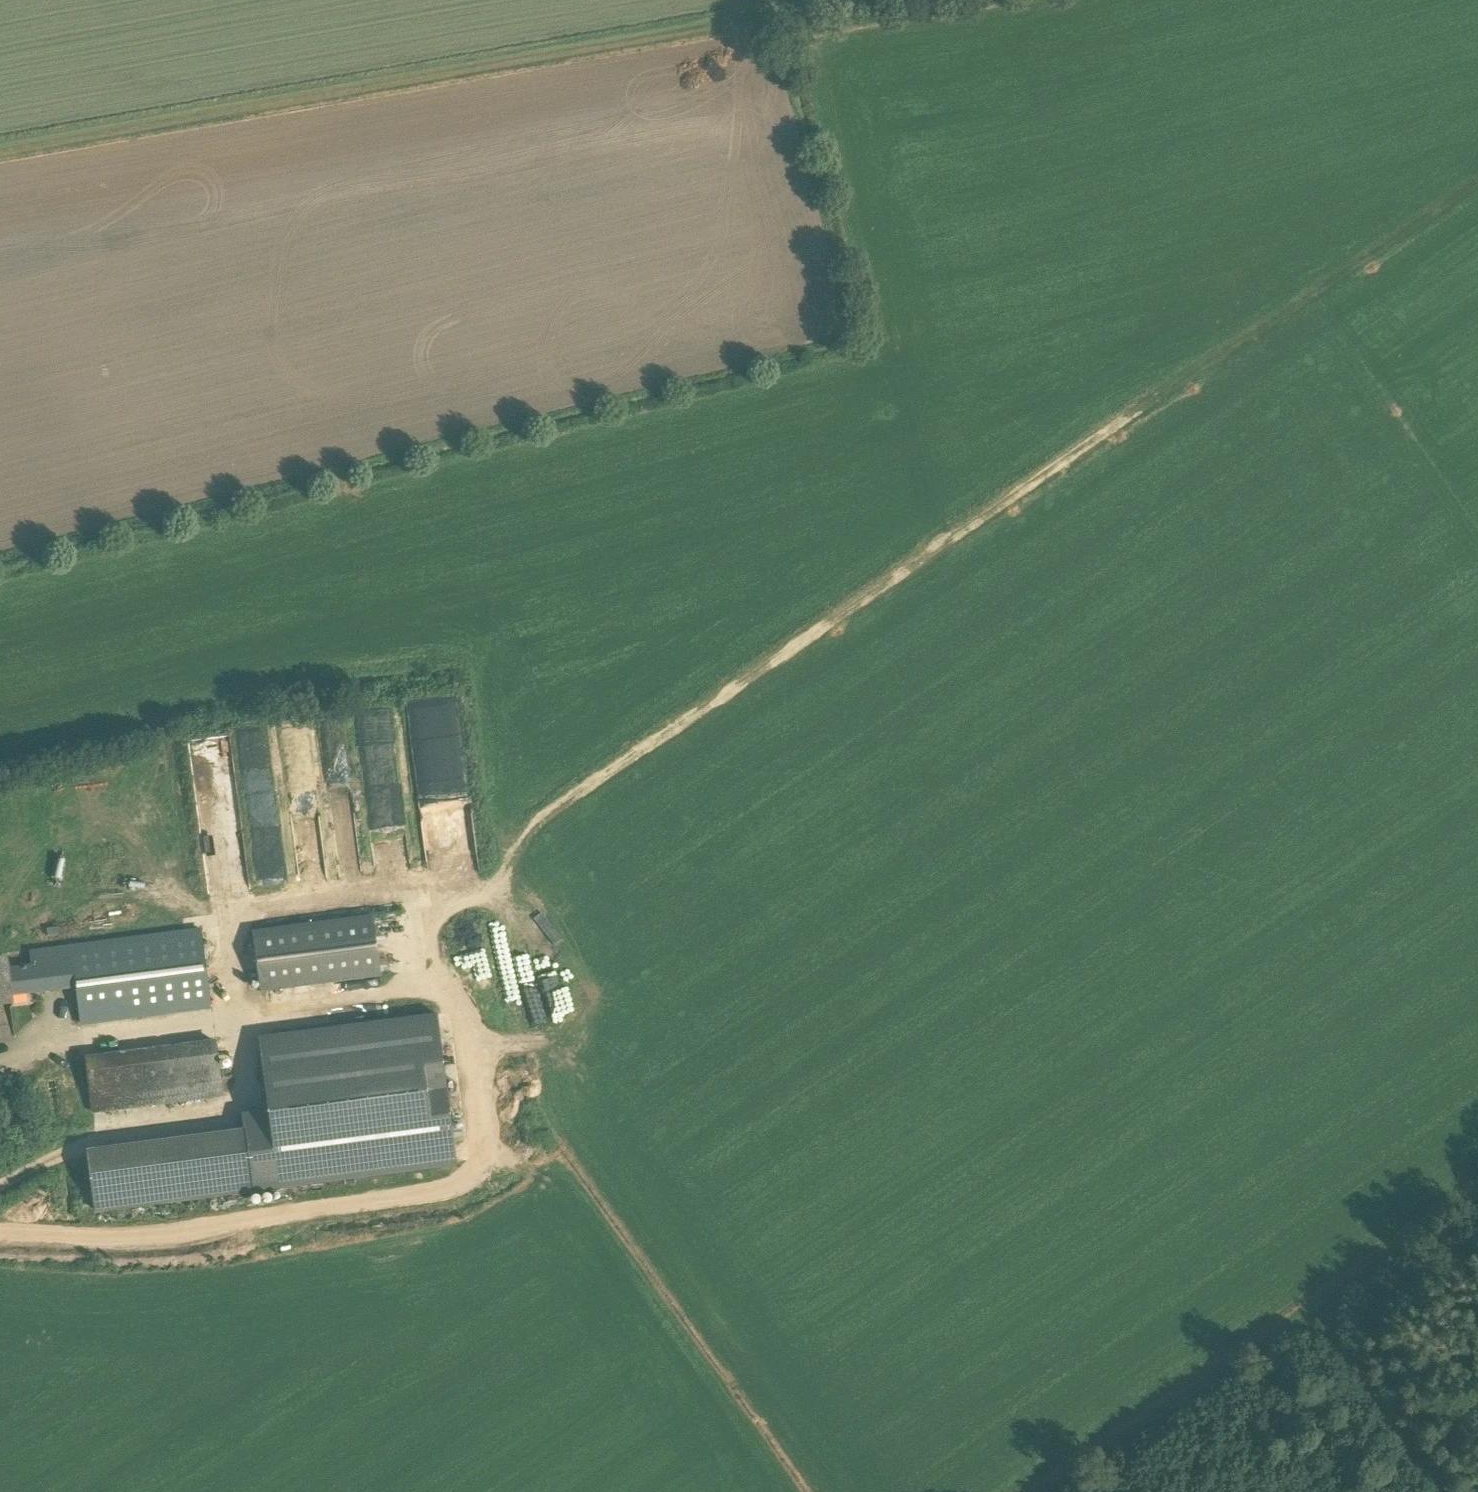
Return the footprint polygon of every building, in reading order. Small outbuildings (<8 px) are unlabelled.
[(263,992),(381,976),(374,917),(255,932),(263,992)] [(8,957),(0,958),(0,1004),(13,1002),(12,996),(79,986),(85,1024),(212,1006),(201,929),(32,952),(34,965),(9,968),(8,957)] [(260,1038),(269,1111),(243,1114),(247,1147),(208,1152),(90,1167),(95,1209),(175,1199),(457,1163),(439,1016),(260,1038)] [(223,1096),(221,1081),(216,1042),(87,1058),(94,1112),(223,1096)]
